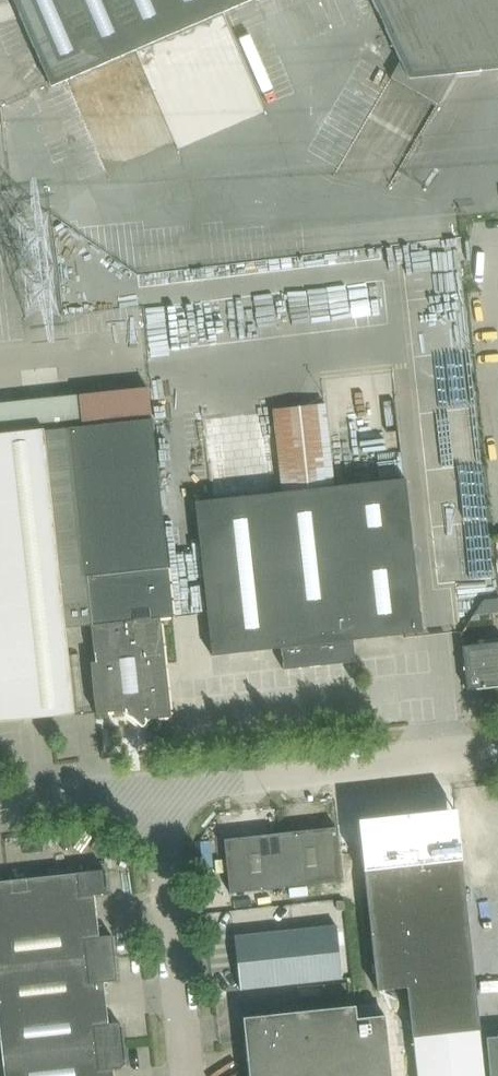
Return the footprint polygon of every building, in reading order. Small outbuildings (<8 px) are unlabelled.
[(51,87),(252,0),(14,0),(51,87)] [(401,61),(391,78),(438,104),(456,73),(497,69),(497,0),(372,0),(401,61)] [(429,385),(469,379),(466,354),(425,360),(429,385)] [(171,716),(161,619),(173,618),(149,386),(42,397),(66,628),(92,625),(96,662),(91,662),(96,713),(125,710),(125,705),(129,705),(137,712),(145,711),(146,719),(171,716)] [(75,713),(66,628),(42,397),(0,401),(0,721),(75,713)] [(334,487),(326,403),(273,409),(281,492),(195,502),(212,655),(282,648),(284,669),(355,661),(353,640),(423,632),(406,479),(334,487)] [(485,563),(485,581),(497,580),(497,563),(485,563)] [(497,611),(497,598),(484,599),(474,614),(497,611)] [(497,686),(497,644),(463,648),(467,689),(497,686)] [(230,893),(342,880),(337,827),(224,839),(230,893)] [(477,1010),(462,860),(364,870),(377,990),(406,987),(410,1014),(477,1010)] [(99,936),(98,920),(95,895),(103,894),(107,889),(105,869),(0,881),(0,969),(115,958),(113,935),(99,936)] [(235,936),(240,989),(342,978),(336,925),(235,936)] [(107,1002),(104,982),(117,980),(115,958),(0,969),(0,1013),(107,1002)] [(107,1002),(0,1013),(0,1033),(3,1057),(124,1044),(122,1026),(117,1022),(109,1023),(107,1002)] [(356,1005),(243,1017),(249,1075),(392,1075),(385,1015),(357,1018),(356,1005)] [(479,1030),(480,1030),(477,1010),(410,1014),(412,1037),(414,1037),(418,1075),(484,1075),(479,1030)] [(486,1037),(490,1075),(497,1075),(497,1036),(486,1037)] [(114,1068),(122,1067),(126,1063),(124,1044),(3,1057),(5,1075),(115,1075),(114,1068)]
